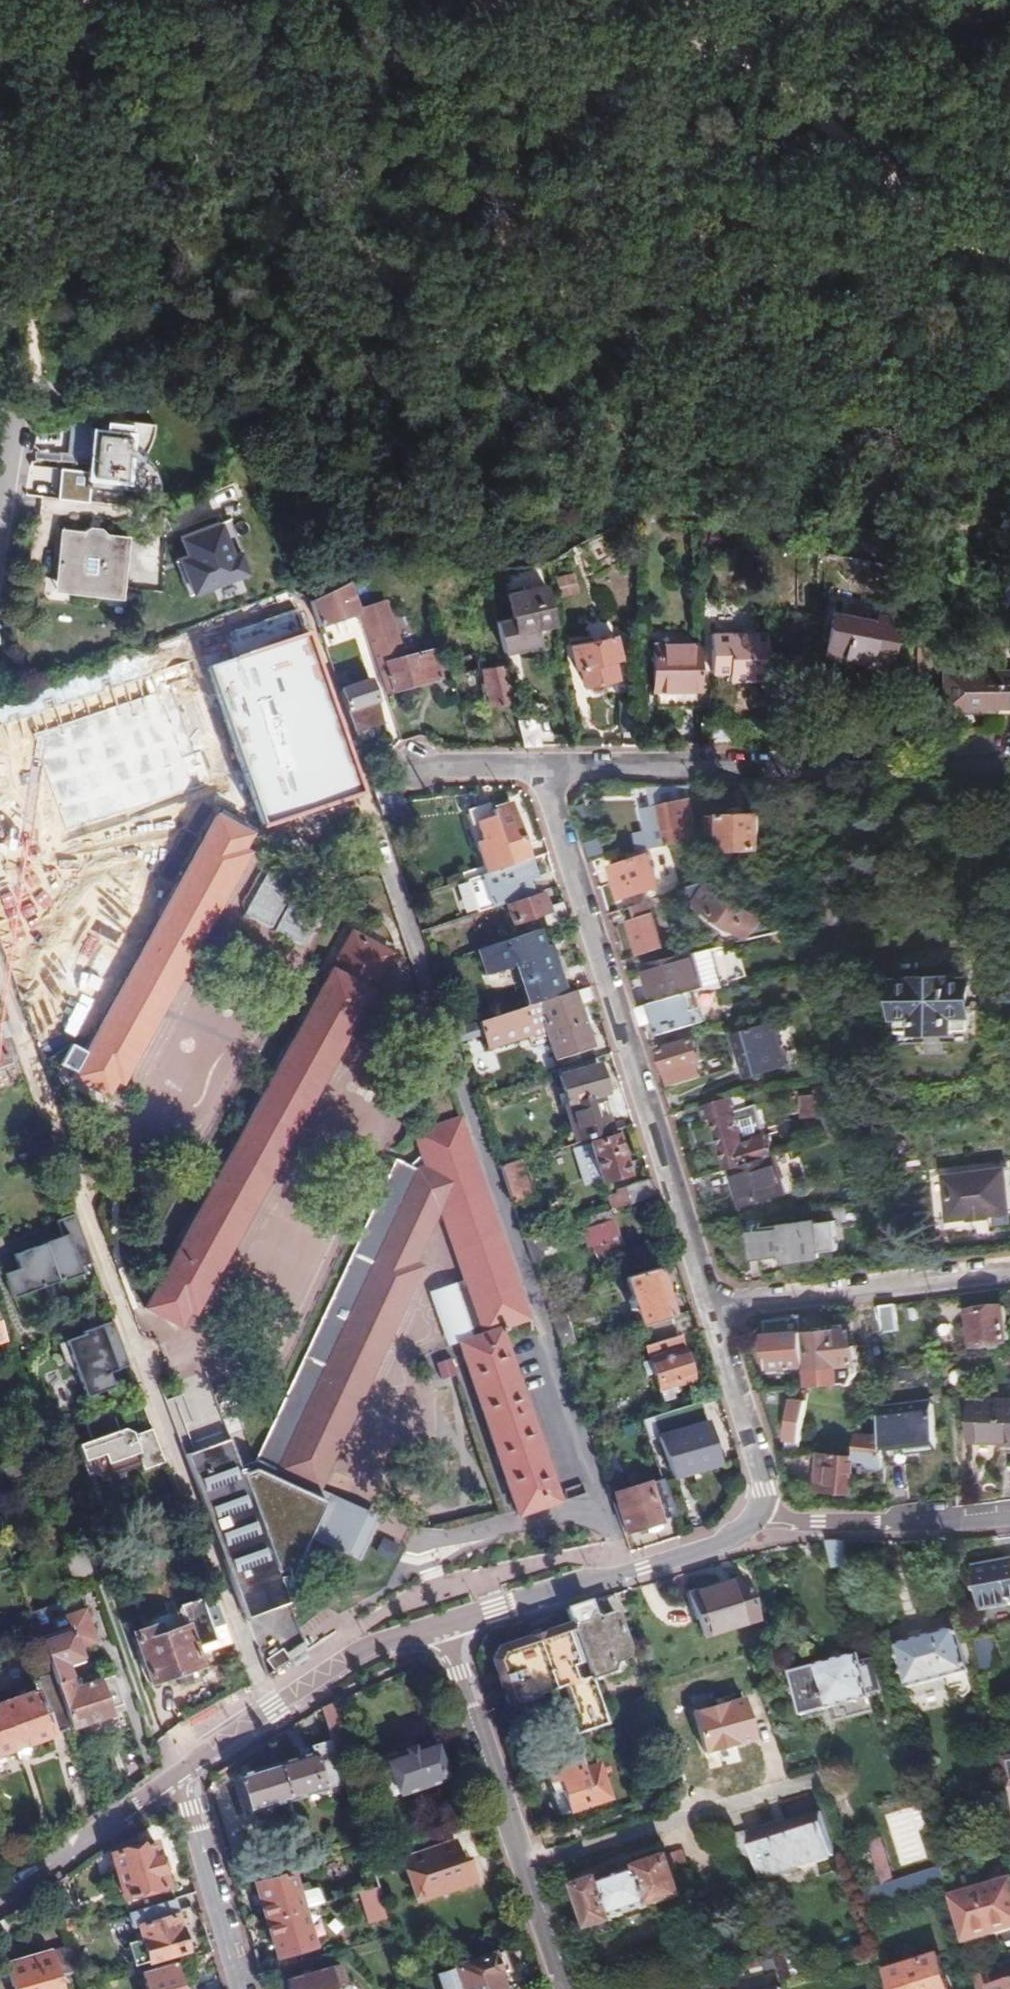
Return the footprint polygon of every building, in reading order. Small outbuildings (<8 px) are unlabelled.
[(103,434),(105,414),(73,423),(67,458),(97,462),(96,472),(89,471),(87,491),(94,492),(94,498),(117,500),(117,495),(125,495),(128,475),(135,469),(151,445),(155,434),(125,430),(125,436),(103,434)] [(58,491),(59,469),(29,467),(28,490),(58,491)] [(177,562),(191,595),(247,571),(238,551),(232,553),(219,523),(182,539),(190,556),(177,562)] [(118,597),(125,538),(100,535),(99,532),(86,530),(85,533),(60,530),(59,546),(55,548),(54,560),(57,563),(53,589),(118,597)] [(877,570),(879,561),(860,557),(858,567),(877,570)] [(557,593),(576,592),(574,571),(555,573),(557,593)] [(541,644),(537,625),(555,621),(546,572),(508,579),(515,615),(499,618),(505,649),(529,644),(530,646),(541,644)] [(358,607),(349,580),(310,599),(318,623),(358,609),(358,607)] [(443,664),(438,648),(403,656),(386,598),(358,607),(358,609),(386,692),(441,678),(438,666),(443,664)] [(358,792),(295,606),(230,627),(232,635),(158,659),(198,779),(242,764),(261,823),(358,792)] [(831,656),(860,661),(861,653),(879,656),(886,616),(867,612),(865,619),(822,612),(816,646),(832,648),(831,656)] [(727,678),(763,677),(762,632),(707,633),(708,668),(727,669),(727,678)] [(617,655),(612,636),(568,644),(573,663),(575,663),(579,682),(614,676),(612,656),(617,655)] [(653,692),(697,691),(696,640),(652,641),(653,692)] [(493,707),(515,701),(508,665),(505,666),(503,653),(486,658),(488,670),(486,671),(488,682),(480,684),(485,704),(492,703),(493,707)] [(145,666),(48,699),(31,819),(60,876),(109,905),(183,794),(145,666)] [(936,669),(938,708),(1009,708),(1009,669),(936,669)] [(370,677),(339,688),(354,732),(370,726),(365,711),(379,705),(370,677)] [(455,681),(460,698),(469,696),(465,679),(455,681)] [(535,717),(519,721),(524,745),(541,745),(535,717)] [(703,838),(699,815),(688,817),(685,810),(693,807),(689,794),(660,802),(670,844),(703,838)] [(485,873),(525,861),(505,801),(484,807),(486,814),(469,820),(483,865),(462,873),(464,880),(470,878),(485,873)] [(764,846),(763,813),(744,813),(744,810),(741,802),(737,803),(734,808),(734,813),(725,813),(726,846),(764,846)] [(248,835),(215,817),(81,1051),(70,1046),(60,1064),(74,1071),(68,1084),(104,1095),(112,1081),(118,1083),(243,853),(239,851),(248,835)] [(618,835),(585,842),(590,859),(623,853),(618,835)] [(707,861),(704,846),(689,849),(691,863),(707,861)] [(659,885),(649,855),(614,865),(624,896),(659,885)] [(532,881),(525,861),(485,873),(470,878),(481,912),(529,897),(524,883),(532,881)] [(841,863),(813,865),(817,926),(843,925),(841,863)] [(755,939),(786,933),(710,880),(693,885),(700,901),(755,939)] [(678,890),(662,895),(667,911),(682,905),(678,890)] [(538,931),(568,922),(560,900),(543,906),(541,896),(506,907),(512,929),(525,925),(528,934),(538,931)] [(631,919),(641,955),(666,947),(662,933),(673,929),(669,916),(658,920),(655,912),(631,919)] [(546,954),(538,931),(528,934),(476,950),(484,974),(514,966),(528,1006),(536,1003),(565,994),(552,952),(546,954)] [(383,949),(351,932),(144,1308),(177,1326),(185,1310),(193,1314),(382,967),(375,963),(383,949)] [(708,989),(697,951),(643,963),(655,1003),(694,993),(708,989)] [(510,968),(484,975),(488,991),(515,985),(510,968)] [(973,1030),(969,982),(955,983),(954,979),(944,980),(940,974),(931,974),(924,981),(917,981),(917,986),(899,986),(903,1035),(973,1030)] [(590,1049),(572,992),(565,994),(536,1003),(556,1060),(590,1049)] [(699,1007),(694,993),(655,1003),(637,1007),(643,1026),(661,1021),(664,1031),(707,1017),(703,1006),(699,1007)] [(525,1007),(478,1021),(486,1048),(533,1032),(525,1007)] [(789,1065),(775,1023),(736,1034),(749,1076),(789,1065)] [(17,1060),(4,1024),(0,1026),(0,1066),(17,1060)] [(701,1059),(693,1039),(660,1049),(666,1070),(701,1059)] [(580,1141),(609,1132),(597,1096),(606,1093),(597,1066),(559,1078),(580,1141)] [(832,1126),(830,1113),(828,1080),(815,1082),(815,1092),(802,1094),(804,1114),(818,1112),(820,1127),(832,1126)] [(727,1167),(770,1155),(756,1104),(745,1107),(740,1093),(698,1105),(703,1121),(710,1118),(724,1168),(727,1167)] [(389,1160),(256,1462),(251,1474),(235,1430),(190,1445),(247,1611),(292,1595),(289,1586),(329,1494),(320,1490),(418,1267),(414,1265),(439,1206),(481,1333),(457,1341),(515,1514),(555,1499),(499,1326),(525,1316),(458,1115),(415,1130),(426,1165),(413,1171),(389,1160)] [(624,1176),(612,1137),(590,1144),(603,1183),(624,1176)] [(781,1192),(770,1155),(727,1167),(740,1205),(781,1192)] [(499,1166),(512,1204),(522,1200),(524,1204),(531,1202),(530,1198),(532,1197),(520,1159),(499,1166)] [(1005,1167),(942,1175),(947,1218),(968,1216),(969,1219),(990,1216),(990,1214),(991,1213),(993,1225),(1009,1223),(1009,1216),(1005,1167)] [(629,1205),(655,1197),(649,1179),(624,1187),(629,1205)] [(622,1200),(616,1183),(603,1187),(608,1205),(622,1200)] [(614,1220),(612,1221),(608,1211),(580,1220),(589,1248),(594,1247),(600,1262),(625,1253),(614,1220)] [(18,1271),(4,1276),(12,1300),(81,1276),(79,1268),(90,1264),(73,1215),(56,1222),(61,1238),(44,1244),(44,1245),(13,1257),(18,1271)] [(837,1248),(834,1221),(816,1223),(816,1221),(784,1225),(784,1229),(752,1232),(754,1253),(775,1252),(776,1260),(819,1255),(819,1250),(837,1248)] [(888,1234),(870,1235),(871,1249),(889,1247),(888,1234)] [(643,1327),(673,1317),(657,1268),(627,1278),(643,1327)] [(561,1352),(572,1349),(578,1347),(561,1299),(545,1304),(561,1352)] [(893,1330),(893,1303),(878,1305),(877,1331),(893,1330)] [(1004,1337),(999,1304),(967,1309),(972,1341),(1004,1337)] [(804,1350),(800,1315),(768,1319),(769,1334),(767,1334),(769,1351),(773,1351),(775,1367),(805,1364),(804,1350)] [(693,1378),(673,1317),(643,1327),(639,1328),(651,1363),(641,1367),(645,1378),(655,1376),(664,1405),(674,1402),(669,1385),(693,1378)] [(127,1367),(111,1322),(81,1333),(82,1336),(56,1345),(63,1364),(75,1375),(84,1399),(112,1389),(107,1375),(127,1367)] [(811,1348),(804,1350),(805,1364),(806,1381),(835,1378),(833,1362),(854,1359),(853,1342),(845,1343),(843,1327),(827,1329),(823,1326),(813,1327),(812,1331),(808,1332),(811,1348)] [(561,1352),(568,1372),(579,1368),(572,1349),(561,1352)] [(796,1440),(797,1399),(794,1399),(794,1395),(787,1395),(786,1399),(783,1399),(782,1440),(796,1440)] [(972,1400),(972,1442),(1009,1442),(1009,1400),(972,1400)] [(938,1443),(932,1407),(879,1415),(882,1433),(886,1462),(895,1461),(894,1450),(938,1443)] [(111,1409),(82,1419),(90,1443),(76,1448),(85,1471),(93,1468),(97,1479),(139,1463),(142,1473),(163,1465),(150,1429),(131,1436),(117,1429),(111,1409)] [(719,1463),(707,1425),(660,1440),(672,1477),(719,1463)] [(887,1468),(886,1462),(882,1433),(852,1431),(852,1465),(887,1468)] [(850,1451),(818,1450),(819,1492),(850,1492),(850,1451)] [(25,1473),(28,1482),(32,1480),(31,1475),(36,1473),(29,1455),(20,1459),(25,1473)] [(0,1466),(0,1482),(25,1473),(20,1459),(0,1466)] [(657,1521),(673,1516),(665,1489),(616,1505),(625,1536),(657,1525),(657,1521)] [(852,1564),(846,1543),(828,1543),(835,1568),(852,1564)] [(77,1584),(92,1579),(81,1547),(65,1552),(77,1584)] [(976,1571),(982,1604),(975,1606),(977,1614),(1009,1608),(1009,1565),(976,1571)] [(758,1622),(744,1579),(689,1596),(703,1640),(758,1622)] [(595,1613),(591,1600),(568,1607),(572,1621),(591,1675),(611,1669),(614,1664),(613,1660),(628,1654),(631,1649),(617,1610),(602,1615),(595,1613)] [(33,1624),(51,1675),(54,1683),(70,1677),(66,1665),(80,1661),(75,1646),(93,1639),(82,1608),(33,1624)] [(134,1630),(137,1638),(128,1641),(135,1661),(144,1658),(152,1681),(200,1665),(192,1640),(209,1634),(204,1620),(188,1626),(186,1621),(158,1631),(155,1623),(134,1630)] [(607,1721),(591,1675),(572,1621),(497,1649),(492,1661),(508,1703),(520,1708),(540,1702),(538,1694),(564,1685),(573,1712),(566,1715),(572,1733),(607,1721)] [(969,1680),(966,1671),(969,1670),(957,1628),(894,1645),(906,1687),(947,1676),(949,1686),(969,1680)] [(992,1639),(972,1644),(980,1677),(1000,1672),(992,1639)] [(272,1668),(287,1658),(281,1649),(265,1659),(272,1668)] [(857,1666),(853,1655),(788,1674),(800,1714),(865,1696),(862,1685),(876,1681),(872,1662),(857,1666)] [(70,1728),(54,1683),(51,1675),(30,1681),(33,1691),(0,1703),(0,1753),(70,1728)] [(70,1728),(123,1709),(111,1675),(74,1688),(70,1677),(54,1683),(70,1728)] [(751,1738),(739,1698),(686,1713),(698,1754),(751,1738)] [(350,1746),(336,1699),(319,1706),(329,1739),(333,1751),(350,1746)] [(343,1783),(333,1751),(329,1739),(308,1745),(310,1751),(276,1761),(288,1799),(343,1783)] [(382,1796),(398,1790),(441,1778),(429,1742),(388,1755),(388,1757),(371,1762),(382,1796)] [(999,1756),(1007,1787),(1009,1787),(1009,1754),(999,1756)] [(288,1799),(276,1761),(237,1773),(248,1811),(288,1799)] [(609,1798),(597,1763),(557,1777),(569,1812),(609,1798)] [(818,1809),(734,1834),(742,1860),(757,1855),(762,1873),(830,1850),(818,1809)] [(450,1841),(431,1848),(427,1837),(418,1840),(422,1851),(400,1858),(414,1899),(471,1880),(463,1860),(458,1861),(450,1841)] [(144,1909),(169,1901),(152,1842),(107,1854),(116,1881),(105,1884),(109,1902),(121,1899),(126,1914),(144,1909)] [(402,1891),(388,1849),(365,1856),(378,1898),(402,1891)] [(588,1913),(592,1926),(614,1919),(613,1916),(683,1894),(681,1889),(693,1885),(681,1850),(670,1854),(671,1859),(602,1882),(600,1879),(580,1887),(584,1901),(573,1904),(577,1917),(588,1913)] [(945,1883),(940,1866),(927,1870),(876,1884),(859,1889),(865,1907),(945,1883)] [(263,1917),(298,1907),(287,1871),(253,1882),(263,1917)] [(948,1895),(962,1942),(1009,1928),(1009,1877),(948,1895)] [(365,1924),(381,1920),(374,1890),(358,1894),(365,1924)] [(182,1950),(169,1901),(144,1909),(147,1921),(134,1925),(137,1939),(124,1943),(131,1965),(182,1950)] [(309,1944),(298,1907),(263,1917),(274,1954),(309,1944)] [(68,1947),(32,1958),(34,1962),(11,1969),(15,1982),(11,1983),(12,1988),(14,1988),(58,1988),(56,1981),(76,1975),(68,1947)] [(494,1976),(506,1972),(500,1952),(488,1955),(434,1972),(439,1988),(497,1988),(494,1976)] [(784,1954),(771,1958),(778,1983),(800,1976),(796,1960),(788,1963),(784,1954)] [(940,1954),(889,1967),(894,1988),(950,1988),(940,1954)] [(186,1958),(138,1972),(143,1988),(194,1988),(186,1958)] [(778,1983),(771,1958),(762,1961),(770,1985),(778,1983)] [(335,1965),(284,1981),(287,1988),(331,1988),(329,1983),(340,1980),(335,1965)] [(972,1976),(975,1988),(1009,1988),(1009,1981),(994,1986),(993,1983),(990,1983),(986,1972),(972,1976)]
